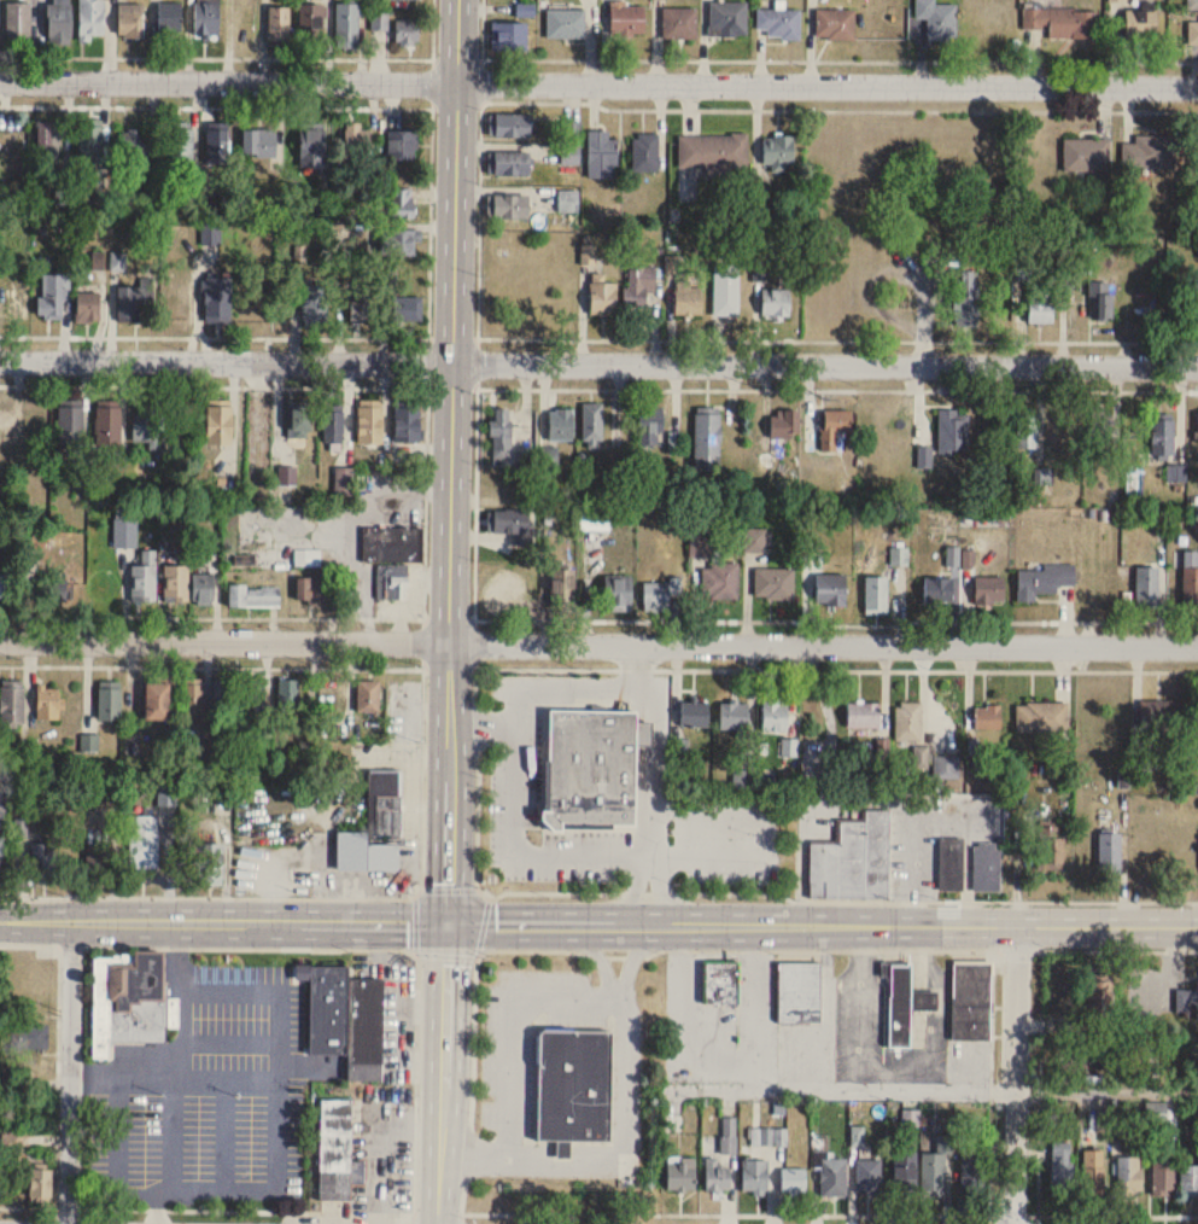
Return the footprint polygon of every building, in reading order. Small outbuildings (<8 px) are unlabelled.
[(49,44),(71,44),(71,0),(49,0),(49,44)] [(75,39),(88,39),(88,34),(100,34),(100,0),(75,0),(75,39)] [(194,36),(218,36),(218,0),(194,0),(194,36)] [(608,30),(642,30),(642,4),(624,4),(624,0),(608,0),(608,30)] [(706,34),(707,0),(743,0),(743,33),(734,33),(734,35),(706,34)] [(912,16),(912,0),(933,0),(933,1),(954,1),(954,34),(945,34),(945,37),(924,37),(924,16),(912,16)] [(1187,9),(1197,9),(1197,0),(1187,0),(1187,9)] [(156,1),(179,1),(179,29),(171,29),(171,34),(156,34),(156,1)] [(31,3),(7,3),(7,41),(31,41),(31,3)] [(143,39),(143,4),(118,4),(118,39),(143,39)] [(358,4),(337,4),(337,49),(358,49),(358,4)] [(299,46),(323,46),(323,5),(299,5),(299,46)] [(536,5),(517,5),(517,15),(536,15),(536,5)] [(660,5),(695,5),(694,36),(660,36),(660,5)] [(754,6),(799,7),(797,37),(778,37),(778,34),(765,34),(765,27),(753,27),(754,6)] [(544,7),(583,7),(583,36),(544,35),(544,7)] [(268,8),(268,46),(290,46),(290,8),(268,8)] [(1049,39),(1098,39),(1098,9),(1023,9),(1023,30),(1049,30),(1049,39)] [(818,39),(855,39),(855,10),(818,10),(818,39)] [(1157,11),(1129,11),(1129,37),(1157,37),(1157,11)] [(418,19),(396,19),(396,45),(418,45),(418,19)] [(1186,19),(1197,19),(1197,42),(1186,42),(1186,19)] [(491,22),(491,51),(527,51),(527,22),(491,22)] [(530,115),(489,115),(489,137),(530,137),(530,115)] [(103,161),(103,121),(81,121),(81,161),(103,161)] [(562,166),(581,166),(581,121),(562,121),(562,166)] [(62,122),(39,122),(39,161),(62,161),(62,122)] [(345,126),(345,159),(370,159),(370,126),(345,126)] [(123,159),(147,159),(147,129),(123,129),(123,159)] [(193,129),(175,129),(175,168),(193,168),(193,129)] [(229,130),(208,130),(208,165),(229,165),(229,130)] [(276,130),(242,130),(242,158),(276,158),(276,130)] [(326,130),(301,130),(301,168),(326,168),(326,130)] [(676,133),(676,165),(705,165),(705,176),(721,176),(721,165),(746,165),(746,130),(727,130),(727,134),(676,133)] [(588,178),(617,178),(617,139),(610,139),(610,131),(589,131),(588,178)] [(417,161),(417,132),(389,132),(389,161),(417,161)] [(659,134),(633,134),(633,172),(659,172),(659,134)] [(795,136),(764,136),(764,168),(795,168),(795,136)] [(1136,165),(1171,165),(1171,136),(1136,136),(1136,165)] [(1109,172),(1109,139),(1064,139),(1064,172),(1109,172)] [(530,152),(488,152),(488,175),(530,175),(530,152)] [(415,218),(415,188),(387,188),(387,218),(415,218)] [(577,191),(560,191),(560,211),(577,211),(577,191)] [(529,196),(487,196),(487,219),(529,219),(529,196)] [(417,230),(385,230),(385,256),(417,256),(417,230)] [(739,265),(714,265),(714,316),(739,316),(739,265)] [(656,266),(627,266),(627,310),(647,310),(647,291),(655,291),(656,266)] [(979,327),(979,272),(954,272),(954,327),(979,327)] [(67,275),(41,275),(41,319),(67,319),(67,275)] [(617,284),(605,284),(605,275),(591,275),(591,317),(617,317),(617,284)] [(30,278),(7,278),(7,322),(30,322),(30,278)] [(231,278),(205,278),(205,323),(231,323),(231,278)] [(170,280),(170,324),(194,324),(194,280),(170,280)] [(675,316),(702,316),(702,282),(675,282),(675,316)] [(1113,321),(1113,283),(1091,283),(1091,321),(1113,321)] [(327,329),(327,285),(302,285),(302,329),(327,329)] [(374,322),(374,285),(352,285),(352,322),(374,322)] [(1052,323),(1052,286),(1027,286),(1027,323),(1052,323)] [(143,322),(143,288),(119,288),(119,322),(143,322)] [(790,290),(761,290),(761,319),(790,319),(790,290)] [(77,322),(100,322),(100,293),(77,293),(77,322)] [(392,322),(421,322),(421,297),(392,297),(392,322)] [(0,399),(0,450),(13,450),(13,399),(0,399)] [(358,446),(383,446),(383,401),(358,401),(358,446)] [(583,444),(603,444),(603,403),(583,403),(583,444)] [(288,404),(288,438),(311,438),(311,404),(288,404)] [(640,447),(662,447),(662,404),(640,404),(640,447)] [(134,442),(162,442),(162,405),(134,405),(134,442)] [(323,445),(344,445),(344,405),(323,405),(323,445)] [(232,446),(232,406),(204,406),(204,446),(232,446)] [(83,407),(57,407),(57,450),(83,450),(83,407)] [(421,407),(394,407),(394,444),(421,444),(421,407)] [(695,471),(720,472),(721,409),(695,408),(695,471)] [(123,409),(97,409),(97,460),(123,460),(123,409)] [(512,459),(512,409),(492,409),(492,459),(512,459)] [(1111,410),(1091,409),(1090,441),(1109,442),(1111,410)] [(574,441),(574,410),(549,410),(549,441),(574,441)] [(940,411),(940,452),(968,452),(968,411),(940,411)] [(1037,450),(1037,411),(1017,411),(1017,450),(1037,450)] [(852,435),(852,412),(823,412),(823,453),(847,453),(847,435),(852,435)] [(1174,457),(1174,421),(1152,421),(1152,457),(1174,457)] [(1186,466),(1168,466),(1168,481),(1186,481),(1186,466)] [(280,486),(297,486),(297,468),(280,468),(280,486)] [(609,531),(609,508),(579,508),(579,531),(609,531)] [(514,534),(514,546),(532,546),(533,512),(488,511),(488,533),(514,534)] [(114,520),(114,547),(137,547),(137,520),(114,520)] [(422,528),(375,528),(375,547),(378,547),(378,561),(422,561),(422,528)] [(893,564),(908,564),(908,549),(893,549),(893,564)] [(132,567),(132,602),(156,601),(156,551),(142,551),(142,567),(132,567)] [(1184,553),(1183,610),(1197,610),(1197,553),(1184,553)] [(702,601),(738,601),(738,563),(702,563),(702,601)] [(378,566),(378,601),(408,601),(408,566),(378,566)] [(165,567),(165,602),(188,602),(188,567),(165,567)] [(1057,586),(1074,586),(1074,567),(1018,567),(1018,600),(1057,600),(1057,586)] [(1137,567),(1136,610),(1159,610),(1160,567),(1137,567)] [(794,570),(756,570),(756,600),(794,600),(794,570)] [(575,571),(551,571),(552,608),(575,608),(575,571)] [(214,605),(214,575),(193,575),(193,605),(214,605)] [(11,601),(11,576),(0,576),(0,601),(11,601)] [(495,615),(518,615),(518,577),(495,577),(495,615)] [(632,613),(632,577),(606,577),(606,613),(632,613)] [(846,578),(817,578),(817,606),(846,606),(846,578)] [(866,615),(887,615),(887,578),(866,578),(866,615)] [(1004,578),(975,578),(975,604),(1004,604),(1004,578)] [(297,579),(297,607),(330,607),(330,579),(297,579)] [(953,579),(925,579),(925,604),(953,604),(953,579)] [(65,615),(65,581),(47,581),(47,615),(65,615)] [(644,583),(644,612),(669,612),(669,597),(682,597),(682,583),(644,583)] [(229,609),(280,609),(280,587),(229,587),(229,609)] [(265,680),(242,680),(242,725),(265,725),(265,680)] [(298,681),(280,681),(280,731),(298,731),(298,681)] [(323,713),(345,713),(345,681),(323,681),(323,713)] [(233,722),(233,682),(213,682),(213,722),(233,722)] [(98,722),(121,722),(121,683),(98,683),(98,722)] [(183,719),(204,719),(204,683),(183,683),(183,719)] [(380,683),(358,683),(358,714),(380,714),(380,683)] [(143,721),(169,721),(169,685),(143,685),(143,721)] [(24,726),(24,687),(0,687),(0,726),(24,726)] [(59,721),(59,689),(37,689),(37,721),(59,721)] [(1141,701),(1141,731),(1180,731),(1180,701),(1141,701)] [(708,728),(708,702),(682,702),(682,728),(708,728)] [(788,733),(788,702),(762,702),(762,733),(788,733)] [(922,703),(898,703),(898,743),(922,743),(922,703)] [(748,704),(721,704),(721,731),(748,731),(748,704)] [(847,728),(881,728),(881,704),(847,704),(847,728)] [(1070,704),(1016,704),(1016,735),(1070,735),(1070,704)] [(975,731),(1001,731),(1001,706),(975,706),(975,731)] [(635,832),(638,713),(548,711),(545,830),(635,832)] [(959,779),(959,757),(933,757),(933,779),(959,779)] [(339,872),(399,873),(400,842),(401,842),(402,772),(368,772),(367,835),(340,835),(339,872)] [(809,900),(890,901),(890,811),(865,811),(865,823),(839,823),(839,846),(810,846),(809,900)] [(158,868),(157,818),(128,819),(129,869),(158,868)] [(1064,870),(1064,839),(1059,839),(1059,828),(1039,828),(1039,870),(1064,870)] [(1121,835),(1100,835),(1100,873),(1121,873),(1121,835)] [(963,892),(963,840),(942,840),(942,892),(963,892)] [(224,845),(198,845),(198,887),(224,887),(224,845)] [(1001,892),(1001,845),(975,845),(975,892),(1001,892)] [(93,953),(94,1057),(110,1057),(110,1042),(166,1042),(166,1027),(177,1027),(176,999),(166,999),(166,953),(93,953)] [(30,956),(7,956),(7,1000),(30,1000),(30,956)] [(954,960),(954,1039),(991,1039),(991,960),(954,960)] [(738,963),(706,963),(706,1003),(738,1003),(738,963)] [(779,1024),(821,1024),(821,963),(779,963),(779,1024)] [(887,1047),(911,1048),(911,1011),(939,1011),(939,990),(911,990),(911,964),(889,963),(887,1047)] [(385,979),(348,978),(348,967),(311,966),(310,1054),(347,1055),(347,1081),(383,1081),(385,979)] [(1114,974),(1089,974),(1089,1019),(1114,1019),(1114,974)] [(1177,1013),(1197,1013),(1197,988),(1177,988),(1177,1013)] [(613,1030),(539,1029),(538,1140),(612,1141),(613,1030)] [(352,1098),(320,1098),(319,1200),(351,1200),(351,1182),(365,1182),(365,1162),(352,1162),(352,1098)] [(723,1118),(723,1152),(736,1152),(736,1118),(723,1118)] [(787,1144),(787,1128),(752,1128),(752,1144),(787,1144)] [(23,1133),(4,1132),(3,1201),(52,1202),(53,1168),(22,1168),(23,1133)] [(923,1152),(923,1196),(947,1196),(947,1135),(938,1135),(938,1152),(923,1152)] [(1053,1146),(1053,1188),(1074,1188),(1074,1146),(1053,1146)] [(1153,1194),(1174,1194),(1174,1148),(1153,1148),(1153,1194)] [(1104,1149),(1084,1149),(1084,1194),(1104,1194),(1104,1149)] [(918,1151),(893,1151),(893,1195),(918,1195),(918,1151)] [(962,1155),(962,1194),(985,1194),(985,1155),(962,1155)] [(1143,1155),(1116,1155),(1116,1194),(1143,1194),(1143,1155)] [(668,1189),(696,1189),(696,1156),(668,1156),(668,1189)] [(730,1167),(718,1167),(718,1157),(706,1157),(706,1190),(730,1190),(730,1167)] [(847,1158),(822,1158),(822,1196),(847,1196),(847,1158)] [(743,1190),(768,1190),(768,1159),(743,1159),(743,1190)] [(857,1193),(881,1193),(881,1159),(857,1159),(857,1193)] [(1181,1164),(1181,1194),(1197,1194),(1197,1164),(1181,1164)] [(781,1168),(781,1192),(806,1192),(806,1168),(781,1168)]
